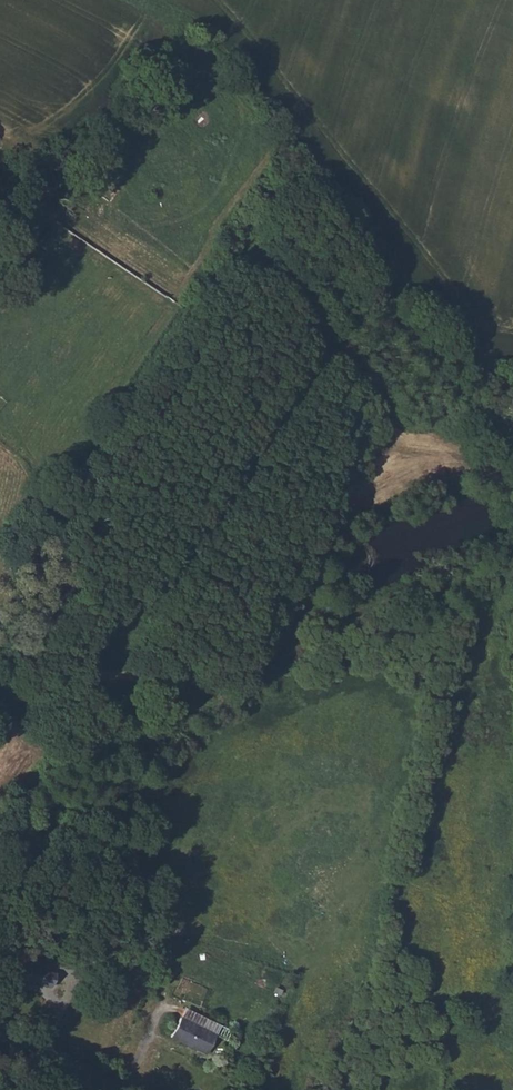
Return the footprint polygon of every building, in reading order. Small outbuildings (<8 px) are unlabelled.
[(50,987),(53,974),(28,969),(25,982),(50,987)] [(179,1018),(170,1037),(197,1051),(199,1048),(206,1052),(215,1036),(179,1018)]
